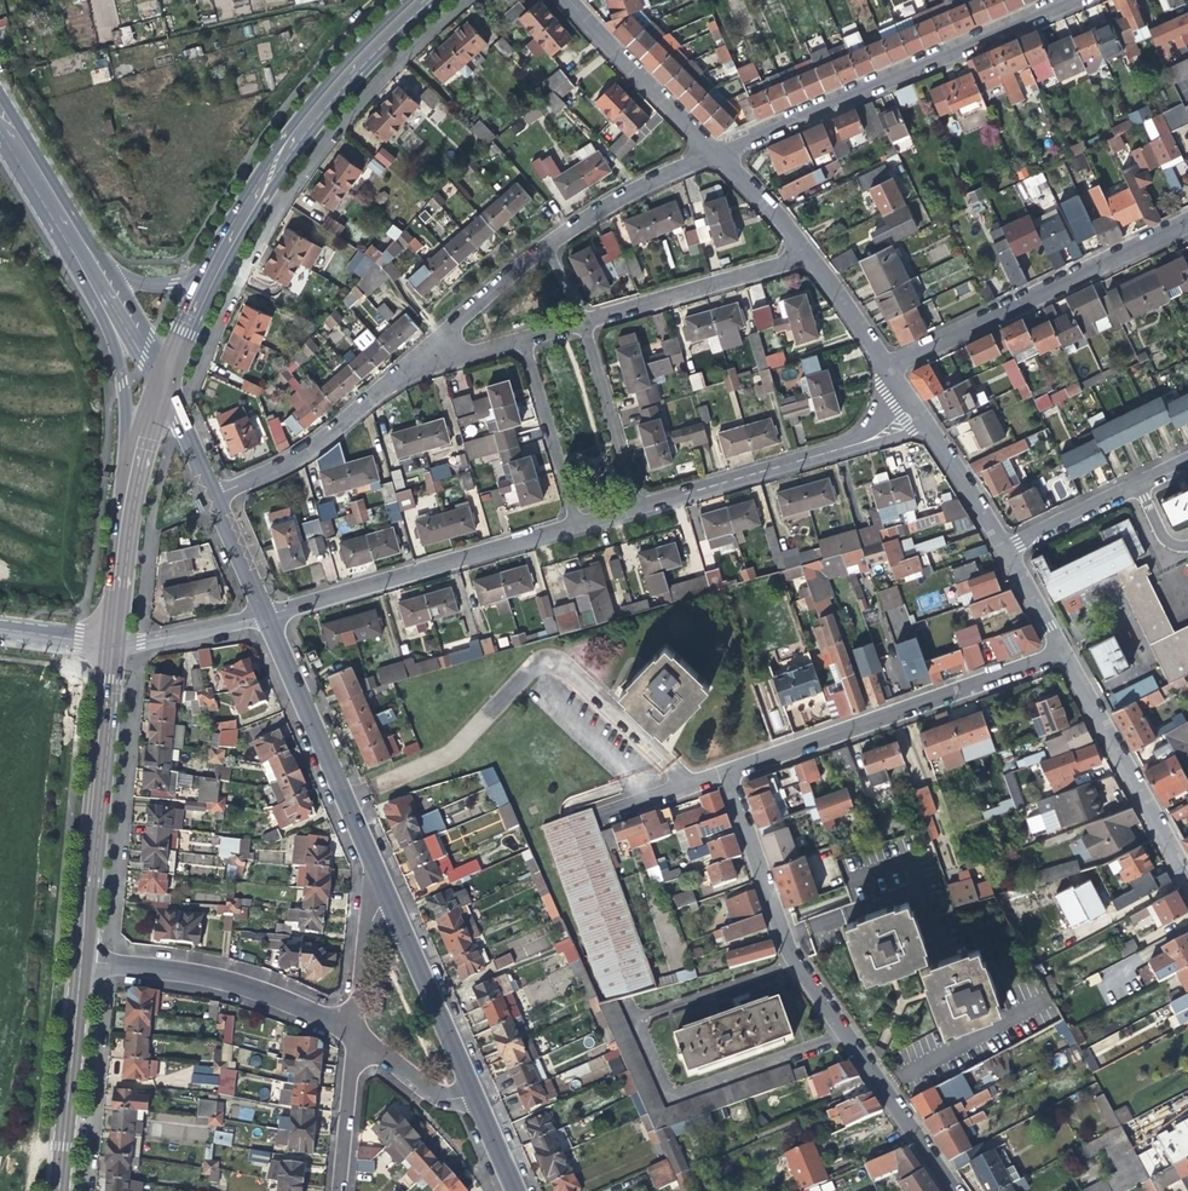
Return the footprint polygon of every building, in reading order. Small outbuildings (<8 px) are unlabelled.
[(234,2),(238,16),(251,11),(247,0),(241,0),(234,2)] [(602,3),(605,10),(611,7),(614,17),(629,12),(650,4),(648,0),(601,0),(602,3)] [(946,0),(928,8),(942,38),(950,34),(959,31),(946,0)] [(946,0),(959,31),(967,27),(976,23),(965,0),(945,0),(946,0)] [(976,23),(984,20),(992,16),(985,0),(965,0),(976,23)] [(992,16),(1000,13),(1009,9),(1005,0),(985,0),(992,16)] [(1009,9),(1017,5),(1025,2),(1024,0),(1005,0),(1009,9)] [(1111,21),(1120,41),(1133,36),(1130,30),(1146,23),(1140,9),(1136,0),(1114,0),(1118,8),(1120,7),(1124,15),(1111,21)] [(1140,9),(1148,6),(1145,0),(1136,0),(1140,9)] [(1184,0),(1168,0),(1172,9),(1186,3),(1184,0)] [(512,23),(518,19),(527,11),(519,1),(504,14),(512,23)] [(539,1),(527,11),(518,19),(534,38),(555,19),(548,11),(539,1)] [(928,8),(912,15),(925,45),(935,41),(942,38),(928,8)] [(632,15),(629,12),(614,17),(605,21),(621,37),(628,43),(651,21),(643,11),(632,15)] [(912,15),(895,22),(908,52),(918,48),(925,45),(912,15)] [(705,20),(709,32),(718,27),(715,21),(713,17),(705,20)] [(563,29),(555,19),(534,38),(544,50),(550,56),(571,38),(563,29)] [(1104,57),(1123,49),(1120,41),(1111,21),(1111,20),(1101,24),(1091,28),(1104,57)] [(456,32),(445,41),(465,63),(487,44),(467,21),(456,32)] [(664,35),(651,21),(628,43),(636,52),(641,57),(664,35)] [(839,30),(845,44),(862,37),(856,22),(839,30)] [(878,30),(882,38),(892,60),(901,56),(908,52),(895,22),(878,30)] [(1151,33),(1146,23),(1130,30),(1133,36),(1135,40),(1151,33)] [(126,25),(116,32),(125,44),(135,37),(126,25)] [(718,27),(709,32),(716,47),(725,43),(722,37),(718,27)] [(1106,63),(1104,57),(1091,28),(1081,32),(1071,36),(1084,65),(1088,74),(1098,70),(1101,65),(1106,63)] [(1034,79),(1053,71),(1044,48),(1036,30),(1027,34),(1016,38),(1027,62),(1034,79)] [(668,33),(664,35),(641,57),(647,64),(653,70),(676,47),(680,45),(668,33)] [(1059,42),(1044,48),(1053,71),(1056,77),(1084,65),(1071,36),(1059,42)] [(1135,40),(1133,36),(1120,41),(1123,49),(1133,70),(1143,66),(1140,60),(1143,58),(1135,40)] [(514,51),(502,37),(494,44),(506,58),(514,51)] [(862,37),(845,44),(859,74),(866,71),(875,67),(866,45),(862,37)] [(536,57),(544,50),(534,38),(526,44),(536,57)] [(882,38),(866,45),(875,67),(885,63),(892,60),(882,38)] [(999,74),(1027,62),(1016,38),(1003,44),(988,50),(999,74)] [(473,72),(465,63),(445,41),(435,51),(423,61),(442,83),(457,70),(463,77),(467,77),(473,72)] [(716,47),(723,64),(732,59),(725,43),(716,47)] [(845,44),(829,51),(842,81),(851,77),(859,74),(845,44)] [(809,53),(812,58),(825,89),(834,85),(842,81),(829,51),(826,45),(809,53)] [(1164,64),(1187,54),(1183,46),(1161,56),(1164,64)] [(688,60),(676,47),(653,70),(659,76),(666,83),(688,60)] [(1001,80),(999,74),(988,50),(979,54),(966,60),(971,71),(979,90),(1001,80)] [(812,58),(795,66),(808,96),(818,92),(825,89),(812,58)] [(1166,68),(1172,82),(1187,75),(1187,58),(1166,68)] [(691,59),(688,60),(666,83),(673,90),(679,96),(701,74),(705,72),(691,59)] [(738,74),(732,59),(723,64),(722,64),(729,79),(738,74)] [(753,62),(736,68),(743,85),(760,78),(753,62)] [(795,66),(779,73),(792,103),(800,99),(808,96),(795,66)] [(93,82),(109,81),(108,69),(93,70),(93,82)] [(553,90),(567,78),(561,70),(546,83),(553,90)] [(954,79),(940,84),(951,109),(957,106),(961,114),(985,104),(979,90),(971,71),(954,79)] [(779,73),(762,80),(775,110),(783,107),(792,103),(779,73)] [(714,87),(701,74),(679,96),(686,104),(691,109),(714,87)] [(574,85),(567,78),(553,90),(553,92),(559,99),(574,85)] [(744,88),(746,92),(757,118),(767,114),(775,110),(762,80),(744,88)] [(922,99),(915,82),(905,86),(895,90),(903,107),(922,99)] [(611,119),(631,100),(624,92),(614,83),(595,102),(611,119)] [(941,113),(951,109),(940,84),(930,89),(941,113)] [(389,97),(381,105),(402,124),(419,106),(398,87),(389,97)] [(439,99),(427,87),(420,96),(431,108),(439,99)] [(727,100),(714,87),(691,109),(698,116),(704,122),(727,100)] [(564,105),(559,99),(553,92),(544,99),(556,113),(564,105)] [(748,122),(757,118),(746,92),(737,96),(748,122)] [(611,119),(624,132),(629,137),(649,118),(642,111),(631,100),(611,119)] [(728,100),(727,100),(704,122),(713,132),(717,135),(739,126),(731,117),(738,110),(728,100)] [(855,107),(865,129),(870,142),(887,134),(888,133),(879,113),(872,100),(866,103),(855,107)] [(541,102),(537,105),(542,114),(547,111),(541,102)] [(386,142),(402,124),(381,105),(374,114),(365,124),(386,142)] [(537,117),(542,114),(537,105),(523,116),(529,123),(537,117)] [(889,109),(879,113),(888,133),(887,134),(889,139),(908,130),(897,105),(889,109)] [(846,137),(865,129),(855,107),(843,112),(823,121),(834,146),(839,157),(846,153),(852,150),(846,137)] [(1148,142),(1151,140),(1162,161),(1158,163),(1172,192),(1179,188),(1181,187),(1167,158),(1179,153),(1179,152),(1169,132),(1171,132),(1180,127),(1171,107),(1161,112),(1153,116),(1139,123),(1148,142)] [(1129,116),(1130,118),(1133,125),(1139,123),(1153,116),(1149,108),(1129,116)] [(1130,118),(1121,123),(1124,130),(1133,125),(1130,118)] [(104,134),(113,133),(112,121),(103,122),(104,134)] [(470,130),(486,145),(494,136),(479,121),(470,130)] [(824,150),(834,146),(823,121),(816,124),(804,129),(814,154),(811,155),(812,157),(814,163),(827,157),(824,150)] [(1111,127),(1114,135),(1117,133),(1124,130),(1121,123),(1111,127)] [(779,171),(812,157),(811,155),(800,131),(769,144),(773,154),(775,159),(774,159),(779,171)] [(629,137),(624,132),(608,148),(619,160),(635,143),(629,137)] [(1086,148),(1106,139),(1103,132),(1083,142),(1086,148)] [(1126,151),(1117,133),(1114,135),(1106,139),(1115,157),(1126,151)] [(864,134),(850,137),(852,145),(866,142),(864,134)] [(1063,147),(1064,148),(1067,157),(1069,156),(1081,151),(1086,148),(1083,142),(1082,139),(1063,147)] [(1145,169),(1158,163),(1148,142),(1130,150),(1135,162),(1121,169),(1129,187),(1142,213),(1147,224),(1159,218),(1143,183),(1146,181),(1150,180),(1145,169)] [(374,157),(387,168),(395,159),(382,148),(374,157)] [(1055,152),(1059,161),(1062,160),(1067,157),(1064,148),(1055,152)] [(597,150),(574,164),(587,185),(600,177),(610,171),(597,150)] [(1087,163),(1081,151),(1069,156),(1076,169),(1087,163)] [(846,153),(839,157),(817,168),(780,187),(783,192),(786,197),(836,173),(834,168),(849,161),(846,153)] [(1182,160),(1179,153),(1167,158),(1181,187),(1184,185),(1174,164),(1182,160)] [(331,165),(324,175),(346,191),(362,171),(339,154),(331,165)] [(541,160),(549,173),(552,178),(561,173),(550,155),(541,160)] [(549,173),(541,160),(538,156),(530,161),(540,178),(549,173)] [(378,175),(383,169),(372,159),(366,166),(378,175)] [(471,159),(466,163),(473,171),(478,166),(471,159)] [(1068,173),(1062,160),(1059,161),(1052,165),(1058,177),(1068,173)] [(469,175),(473,171),(466,163),(461,167),(469,175)] [(904,203),(899,192),(904,190),(900,181),(894,183),(884,163),(856,177),(863,191),(869,187),(875,200),(882,214),(904,203)] [(574,164),(561,173),(552,178),(564,199),(577,191),(587,185),(574,164)] [(332,211),(346,191),(324,175),(317,184),(309,195),(332,211)] [(1029,176),(1026,177),(1018,181),(1012,184),(1017,193),(1033,186),(1029,176)] [(1090,219),(1103,245),(1114,240),(1123,235),(1118,224),(1105,198),(1093,176),(1084,180),(1101,214),(1090,219)] [(517,182),(498,199),(512,215),(521,207),(531,198),(517,182)] [(450,183),(443,189),(449,197),(457,191),(450,183)] [(967,205),(969,205),(986,196),(988,195),(984,185),(963,194),(967,205)] [(717,199),(713,186),(700,191),(703,203),(717,199)] [(1131,218),(1142,213),(1129,187),(1105,198),(1118,224),(1131,218)] [(437,193),(432,198),(440,207),(445,202),(437,193)] [(710,224),(731,217),(729,212),(724,196),(717,199),(703,203),(708,218),(710,224)] [(991,206),(986,196),(969,205),(974,214),(991,206)] [(435,210),(440,207),(432,198),(428,202),(435,210)] [(503,223),(512,215),(498,199),(480,215),(494,231),(503,223)] [(663,206),(649,212),(658,234),(673,228),(674,232),(685,227),(675,202),(663,206)] [(884,230),(886,234),(891,232),(894,238),(916,227),(905,206),(884,217),(887,223),(882,226),(884,230)] [(1055,208),(1030,220),(1034,227),(1058,214),(1055,208)] [(644,239),(658,234),(649,212),(638,216),(624,221),(634,247),(646,242),(644,239)] [(1000,226),(1001,227),(1012,250),(1021,246),(1022,250),(1031,246),(1041,241),(1039,238),(1034,227),(1030,220),(1027,213),(1000,226)] [(1034,227),(1039,238),(1064,226),(1058,214),(1034,227)] [(486,238),(494,231),(480,215),(462,231),(476,247),(486,238)] [(321,227),(336,237),(343,227),(329,217),(321,227)] [(733,223),(731,217),(710,224),(711,229),(717,246),(738,240),(733,223)] [(695,222),(696,228),(710,224),(708,218),(695,222)] [(710,240),(707,230),(711,229),(710,224),(696,228),(700,243),(710,240)] [(392,225),(381,237),(391,245),(399,235),(402,232),(392,225)] [(407,226),(402,232),(399,235),(408,245),(415,252),(421,247),(414,239),(417,237),(407,226)] [(1070,239),(1064,226),(1039,238),(1041,241),(1054,269),(1064,264),(1055,246),(1062,243),(1070,239)] [(1024,276),(1014,254),(1012,250),(1001,227),(991,232),(995,242),(993,243),(1012,283),(1017,280),(1024,276)] [(281,239),(274,250),(299,264),(312,243),(288,228),(281,239)] [(689,246),(700,243),(696,228),(684,232),(689,246)] [(467,255),(476,247),(462,231),(443,247),(457,263),(467,255)] [(622,254),(612,232),(601,237),(609,255),(596,261),(599,266),(622,254)] [(386,251),(392,257),(403,247),(404,248),(408,245),(399,235),(391,245),(386,251)] [(386,251),(391,245),(381,237),(371,248),(380,256),(386,251)] [(1066,245),(1074,259),(1082,255),(1075,241),(1066,245)] [(871,279),(878,294),(907,279),(890,245),(877,251),(861,259),(871,279)] [(599,266),(596,261),(588,246),(570,256),(575,267),(580,276),(599,266)] [(1014,254),(1022,250),(1021,246),(1012,250),(1014,254)] [(1179,250),(1187,268),(1187,246),(1179,250)] [(370,247),(363,255),(375,263),(380,256),(371,248),(370,247)] [(448,271),(457,263),(443,247),(425,264),(439,280),(448,271)] [(851,249),(828,260),(836,271),(857,261),(851,249)] [(287,284),(299,264),(274,250),(269,259),(262,271),(287,284)] [(1179,250),(1171,254),(1173,259),(1168,262),(1155,268),(1169,297),(1181,291),(1182,293),(1187,290),(1187,268),(1179,250)] [(381,269),(392,257),(386,251),(380,256),(375,263),(381,269)] [(347,268),(362,278),(375,263),(363,255),(358,252),(347,268)] [(624,258),(622,254),(599,266),(605,279),(616,273),(618,275),(629,271),(624,258)] [(634,254),(624,258),(629,271),(633,280),(643,276),(634,254)] [(387,275),(381,269),(375,263),(362,278),(355,285),(363,295),(365,298),(387,275)] [(431,286),(439,280),(425,264),(407,279),(421,295),(431,286)] [(605,279),(599,266),(580,276),(585,287),(589,295),(609,286),(605,279)] [(1128,317),(1169,297),(1155,268),(1134,279),(1115,288),(1128,317)] [(887,318),(890,316),(915,304),(918,303),(907,279),(878,294),(876,295),(884,311),(887,318)] [(958,295),(970,292),(967,283),(956,287),(958,295)] [(979,288),(986,302),(995,297),(989,283),(979,288)] [(749,287),(752,298),(763,295),(760,284),(749,287)] [(1100,315),(1106,313),(1099,298),(1092,284),(1079,290),(1067,296),(1065,297),(1071,309),(1075,319),(1097,309),(1100,315)] [(349,308),(363,295),(355,285),(349,293),(342,300),(349,308)] [(1120,321),(1128,317),(1115,288),(1106,292),(1107,294),(1120,321)] [(808,305),(804,294),(777,302),(781,318),(771,321),(766,305),(750,310),(757,331),(772,326),(811,315),(808,305)] [(1123,326),(1120,321),(1107,294),(1099,298),(1106,313),(1114,330),(1123,326)] [(376,310),(387,322),(394,315),(384,303),(376,310)] [(744,331),(740,318),(738,311),(736,303),(726,306),(710,311),(717,335),(732,330),(733,334),(744,331)] [(1085,339),(1075,319),(1071,309),(1064,313),(1058,315),(1052,303),(1043,307),(1048,318),(1059,340),(1062,348),(1061,348),(1062,351),(1085,339)] [(238,320),(232,332),(258,343),(271,316),(245,304),(238,320)] [(927,330),(915,304),(890,316),(903,342),(916,335),(927,330)] [(333,311),(329,315),(336,323),(340,319),(333,311)] [(721,349),(717,335),(710,311),(698,314),(684,318),(692,346),(703,343),(702,339),(707,337),(711,352),(721,349)] [(411,334),(418,328),(411,320),(406,314),(391,327),(403,341),(411,334)] [(309,331),(313,323),(297,315),(292,323),(309,331)] [(332,327),(336,323),(329,315),(325,320),(332,327)] [(814,326),(811,315),(772,326),(774,333),(790,328),(795,343),(817,338),(814,326)] [(1031,347),(1031,338),(1027,328),(1022,318),(1013,322),(999,329),(1012,356),(1015,361),(1033,352),(1031,347)] [(1037,350),(1059,340),(1048,318),(1038,323),(1027,328),(1031,338),(1037,350)] [(397,346),(403,341),(391,327),(376,339),(389,353),(397,346)] [(352,341),(362,352),(376,339),(367,328),(352,341)] [(1005,349),(1009,357),(1012,356),(999,329),(982,337),(965,345),(974,364),(1005,349)] [(247,370),(258,343),(232,332),(226,346),(221,359),(247,370)] [(618,360),(622,371),(668,357),(681,353),(677,338),(661,342),(663,352),(648,356),(649,359),(642,360),(637,343),(634,333),(618,337),(620,347),(615,349),(618,360)] [(747,336),(758,372),(767,369),(764,358),(764,356),(757,333),(747,336)] [(310,337),(305,343),(313,352),(318,348),(310,337)] [(383,359),(389,353),(376,339),(362,352),(374,366),(383,359)] [(298,365),(313,352),(305,343),(292,357),(298,365)] [(1144,347),(1135,351),(1138,358),(1147,354),(1144,347)] [(367,372),(374,366),(362,352),(347,364),(360,379),(367,372)] [(779,352),(764,356),(764,358),(767,369),(783,364),(779,352)] [(778,407),(779,406),(833,391),(830,379),(827,370),(821,372),(816,355),(800,359),(805,376),(800,378),(798,380),(802,393),(777,400),(778,407)] [(1013,387),(1016,386),(1025,382),(1015,361),(1012,356),(1009,357),(1000,362),(1013,387)] [(288,373),(298,365),(292,357),(291,358),(279,372),(287,380),(305,401),(319,389),(312,381),(303,389),(288,373)] [(672,371),(668,357),(622,371),(625,382),(628,391),(634,390),(639,406),(660,400),(655,384),(650,386),(648,379),(672,371)] [(941,390),(928,363),(922,365),(912,370),(910,377),(924,398),(939,391),(941,390)] [(354,384),(360,379),(347,364),(334,376),(346,391),(354,384)] [(733,368),(727,370),(730,380),(736,378),(733,368)] [(692,391),(715,384),(717,384),(713,369),(688,376),(692,391)] [(774,390),(767,369),(758,372),(762,386),(764,393),(774,390)] [(721,371),(724,381),(730,380),(727,370),(721,371)] [(1107,371),(1101,373),(1104,379),(1109,376),(1107,371)] [(282,384),(287,380),(279,372),(275,376),(282,384)] [(1100,372),(1078,383),(1082,390),(1104,379),(1101,373),(1100,372)] [(340,397),(346,391),(334,376),(319,389),(332,403),(340,397)] [(968,377),(941,390),(939,391),(946,404),(951,416),(989,399),(983,385),(973,390),(968,377)] [(739,388),(736,378),(730,380),(733,390),(739,388)] [(240,389),(257,397),(261,388),(245,380),(240,389)] [(728,392),(733,390),(730,380),(724,381),(728,392)] [(475,412),(513,401),(510,391),(507,381),(486,386),(490,398),(484,400),(484,398),(471,401),(475,412)] [(1077,381),(1041,400),(1041,401),(1036,404),(1039,411),(1082,390),(1078,383),(1077,381)] [(1022,398),(1030,393),(1025,382),(1016,386),(1022,398)] [(1182,396),(1187,394),(1187,389),(1185,383),(1178,387),(1182,396)] [(1049,384),(1030,393),(1036,404),(1041,401),(1041,400),(1039,397),(1052,390),(1049,384)] [(766,399),(764,393),(762,386),(754,389),(758,401),(766,399)] [(326,409),(332,403),(319,389),(305,401),(318,416),(318,415),(326,409)] [(836,401),(833,391),(779,406),(783,419),(788,418),(790,425),(797,423),(795,416),(809,411),(807,406),(812,404),(816,418),(839,412),(836,401)] [(457,415),(473,411),(469,394),(452,399),(457,415)] [(1165,405),(1172,419),(1176,427),(1185,422),(1187,421),(1187,408),(1182,396),(1165,405)] [(1163,423),(1172,419),(1165,405),(1161,397),(1144,405),(1154,428),(1163,423)] [(310,423),(318,416),(305,401),(283,419),(297,434),(310,423)] [(470,458),(499,450),(517,445),(514,432),(512,425),(520,422),(513,401),(475,412),(464,415),(455,418),(457,424),(477,418),(477,417),(488,413),(488,411),(494,410),(499,428),(493,430),(494,433),(465,441),(470,458)] [(231,454),(258,442),(242,404),(215,415),(224,437),(231,454)] [(1146,431),(1154,428),(1144,405),(1127,413),(1137,436),(1146,431)] [(640,434),(644,445),(681,434),(680,429),(670,432),(670,433),(664,434),(655,406),(640,410),(644,422),(637,424),(640,434)] [(697,408),(701,423),(702,423),(710,421),(706,406),(697,408)] [(974,430),(982,446),(1004,436),(991,408),(968,418),(974,430)] [(270,414),(279,443),(287,439),(277,411),(270,414)] [(1130,439),(1137,436),(1127,413),(1109,422),(1120,444),(1130,439)] [(757,421),(743,425),(750,449),(765,444),(776,441),(768,414),(756,417),(757,421)] [(430,421),(416,425),(423,449),(449,442),(442,417),(430,421)] [(1112,448),(1120,444),(1109,422),(1091,430),(1095,438),(1102,452),(1112,448)] [(701,423),(680,429),(681,434),(703,428),(702,423),(701,423)] [(396,457),(423,449),(416,425),(402,429),(389,433),(396,457)] [(738,452),(750,449),(743,425),(729,429),(728,425),(716,429),(719,441),(716,442),(719,452),(722,451),(723,456),(738,452)] [(1047,427),(1037,432),(1041,441),(1051,436),(1047,427)] [(707,442),(703,428),(681,434),(644,445),(647,458),(650,466),(671,461),(669,452),(675,451),(673,443),(692,438),(694,445),(707,442)] [(1080,434),(1084,444),(1095,438),(1091,430),(1091,428),(1080,434)] [(1023,437),(1002,448),(1007,458),(1028,448),(1023,437)] [(1084,444),(1078,446),(1089,468),(1098,464),(1106,460),(1102,452),(1095,438),(1084,444)] [(289,445),(287,439),(279,443),(282,450),(289,445)] [(496,482),(497,487),(536,476),(532,464),(529,455),(521,457),(517,445),(499,450),(502,463),(509,461),(514,478),(508,480),(507,479),(496,482)] [(1081,472),(1089,468),(1078,446),(1060,455),(1064,463),(1070,477),(1081,472)] [(1019,483),(1007,458),(1002,448),(967,463),(974,474),(982,470),(987,481),(994,495),(1019,483)] [(460,469),(467,467),(463,453),(456,455),(460,469)] [(371,488),(380,485),(379,483),(371,455),(359,459),(345,463),(352,487),(369,482),(371,488)] [(325,494),(352,487),(345,463),(333,466),(318,471),(321,479),(323,486),(325,494)] [(395,489),(404,486),(399,469),(391,471),(395,489)] [(435,469),(429,471),(432,481),(438,479),(435,469)] [(423,472),(426,483),(432,481),(429,471),(423,472)] [(465,490),(473,488),(469,473),(461,475),(465,490)] [(898,478),(888,480),(898,512),(913,508),(916,507),(906,475),(898,478)] [(539,486),(536,476),(497,487),(488,490),(493,506),(502,504),(499,492),(510,489),(509,487),(516,485),(521,503),(542,498),(539,486)] [(817,481),(802,485),(809,508),(834,501),(827,477),(817,481)] [(441,490),(438,479),(432,481),(435,491),(441,490)] [(379,483),(380,485),(385,502),(387,502),(397,499),(395,492),(391,480),(379,483)] [(899,518),(898,512),(888,480),(880,483),(870,486),(876,507),(869,509),(874,525),(855,530),(860,546),(881,540),(894,536),(904,534),(900,522),(882,528),(880,523),(899,518)] [(429,493),(435,491),(432,481),(426,483),(429,493)] [(783,516),(809,508),(802,485),(789,488),(775,492),(783,516)] [(1015,505),(1017,508),(1014,510),(1018,520),(1044,507),(1034,486),(1011,497),(1015,505)] [(410,488),(395,492),(397,499),(400,510),(415,505),(410,488)] [(1178,493),(1162,500),(1172,520),(1187,512),(1187,488),(1178,493)] [(194,496),(200,512),(205,510),(199,494),(194,496)] [(361,497),(356,499),(359,510),(364,509),(361,497)] [(350,501),(353,512),(359,510),(356,499),(350,501)] [(402,517),(400,510),(397,499),(387,502),(393,520),(402,517)] [(740,502),(726,507),(732,530),(759,523),(757,515),(760,514),(757,504),(754,505),(752,499),(740,502)] [(949,521),(951,520),(967,515),(961,506),(957,499),(941,503),(946,521),(949,521)] [(318,507),(322,521),(332,518),(335,517),(331,502),(318,507)] [(474,528),(472,520),(469,512),(467,504),(441,512),(441,513),(448,536),(463,531),(474,528)] [(736,545),(732,530),(726,507),(714,510),(700,514),(701,519),(698,520),(701,531),(704,529),(708,543),(716,545),(730,541),(732,547),(736,545)] [(916,521),(913,508),(898,512),(899,518),(900,522),(907,521),(907,524),(916,521)] [(368,519),(364,509),(359,510),(362,521),(368,519)] [(349,525),(362,521),(359,510),(353,512),(346,514),(349,525)] [(273,535),(277,547),(299,541),(292,519),(291,519),(289,511),(278,515),(280,523),(271,525),(273,535)] [(415,520),(417,528),(419,535),(421,544),(436,539),(448,536),(441,513),(441,512),(415,520)] [(268,517),(271,525),(280,523),(278,515),(268,517)] [(968,515),(967,515),(951,520),(955,532),(974,526),(968,515)] [(1041,553),(1031,558),(1051,601),(1115,569),(1122,584),(1120,585),(1135,615),(1168,682),(1185,673),(1187,671),(1187,622),(1172,629),(1147,579),(1145,573),(1148,571),(1144,562),(1136,565),(1132,558),(1144,552),(1128,516),(1099,529),(1105,542),(1082,553),(1049,569),(1041,553)] [(302,523),(307,539),(320,535),(323,534),(320,522),(319,518),(302,523)] [(336,533),(332,518),(322,521),(320,522),(323,534),(324,536),(336,533)] [(907,521),(900,522),(904,534),(931,526),(928,518),(916,521),(907,524),(907,521)] [(774,559),(775,559),(781,557),(779,551),(771,524),(764,526),(774,559)] [(391,527),(366,534),(373,558),(387,554),(398,551),(391,527)] [(818,540),(820,546),(823,557),(840,552),(860,546),(855,530),(855,529),(818,540)] [(360,562),(373,558),(366,534),(340,542),(342,550),(339,550),(341,558),(344,557),(346,566),(360,562)] [(324,550),(320,535),(307,539),(312,554),(324,550)] [(900,552),(894,536),(881,540),(886,555),(889,563),(916,555),(914,548),(900,552)] [(881,556),(886,555),(881,540),(860,546),(865,561),(872,559),(870,554),(879,551),(881,556)] [(305,562),(299,541),(277,547),(280,558),(283,568),(305,562)] [(665,545),(655,548),(661,569),(680,563),(674,542),(665,545)] [(925,552),(933,550),(931,542),(922,544),(925,552)] [(974,556),(988,551),(984,544),(972,549),(974,556)] [(196,545),(181,548),(186,569),(191,568),(189,557),(198,555),(196,545)] [(784,568),(819,558),(823,557),(820,546),(799,552),(797,546),(779,551),(781,557),(784,568)] [(870,574),(865,561),(860,546),(840,552),(844,564),(847,571),(856,599),(862,597),(854,572),(851,573),(848,564),(853,563),(857,562),(862,576),(870,574)] [(180,571),(186,569),(181,548),(166,551),(169,561),(177,560),(180,571)] [(645,574),(661,569),(655,548),(647,550),(638,553),(645,574)] [(910,579),(940,568),(939,563),(935,562),(937,556),(936,552),(935,549),(933,550),(925,552),(916,555),(889,563),(894,578),(908,573),(910,579)] [(823,570),(844,564),(840,552),(823,557),(819,558),(823,570)] [(778,570),(779,570),(784,568),(781,557),(775,559),(778,570)] [(623,575),(618,558),(608,561),(612,578),(623,575)] [(825,576),(823,570),(819,558),(784,568),(779,570),(783,582),(785,586),(793,583),(792,578),(803,574),(830,650),(810,657),(812,662),(814,670),(834,663),(843,689),(852,711),(859,709),(864,707),(831,613),(833,613),(827,596),(820,578),(825,576)] [(956,569),(961,580),(984,571),(982,567),(978,560),(956,569)] [(588,567),(580,569),(589,599),(591,607),(592,611),(596,623),(614,617),(598,561),(592,563),(593,566),(588,567)] [(532,588),(529,579),(527,572),(525,564),(512,568),(499,572),(506,595),(532,588)] [(826,578),(847,571),(844,564),(823,570),(825,576),(826,578)] [(703,569),(704,574),(709,590),(718,587),(720,587),(714,566),(703,569)] [(750,566),(743,568),(746,579),(753,577),(750,566)] [(580,610),(591,607),(589,599),(580,569),(573,571),(563,574),(569,595),(575,594),(580,610)] [(666,585),(661,569),(645,574),(650,591),(655,593),(662,591),(668,590),(666,585)] [(990,569),(984,571),(961,580),(955,582),(959,593),(972,589),(976,599),(988,595),(998,591),(995,581),(993,576),(990,569)] [(510,610),(506,595),(499,572),(486,576),(473,579),(475,588),(478,596),(480,603),(493,599),(496,613),(510,610)] [(666,585),(668,590),(671,601),(709,590),(704,574),(666,585)] [(832,594),(826,578),(825,576),(820,578),(827,596),(832,594)] [(215,577),(189,583),(194,606),(220,600),(218,589),(215,577)] [(168,611),(194,606),(189,583),(162,589),(165,600),(168,611)] [(902,599),(896,584),(876,591),(882,607),(902,599)] [(456,609),(454,602),(452,595),(449,586),(436,590),(423,594),(430,618),(456,609)] [(998,591),(988,595),(976,599),(967,602),(973,615),(1005,604),(1007,612),(1020,607),(1014,597),(1009,588),(998,591)] [(662,591),(665,603),(671,601),(668,590),(662,591)] [(397,601),(399,610),(401,617),(406,635),(416,632),(416,631),(422,630),(422,631),(424,630),(422,620),(430,618),(423,594),(411,597),(397,601)] [(535,598),(541,618),(551,615),(545,595),(535,598)] [(645,598),(631,603),(633,612),(648,607),(645,598)] [(552,607),(559,633),(596,623),(592,611),(575,616),(571,602),(552,607)] [(618,606),(621,615),(633,612),(631,603),(618,606)] [(365,611),(348,616),(354,639),(380,632),(373,608),(365,611)] [(546,635),(555,632),(551,615),(541,618),(546,635)] [(328,647),(354,639),(348,616),(336,619),(321,623),(328,647)] [(1013,621),(1015,627),(1029,623),(1025,616),(1013,621)] [(923,618),(910,622),(912,628),(925,623),(923,618)] [(952,627),(959,647),(976,641),(981,639),(975,619),(952,627)] [(1034,632),(1029,623),(1015,627),(985,638),(996,660),(1037,646),(1039,641),(1034,632)] [(522,632),(517,633),(520,645),(526,643),(522,632)] [(1129,664),(1114,632),(1090,643),(1098,660),(1105,676),(1129,664)] [(511,635),(514,646),(520,645),(517,633),(511,635)] [(915,636),(906,639),(918,673),(927,670),(923,659),(915,636)] [(489,637),(478,640),(483,655),(493,652),(489,637)] [(469,647),(441,655),(444,667),(483,655),(478,640),(478,638),(468,641),(469,647)] [(906,639),(894,643),(906,677),(914,674),(918,673),(906,639)] [(871,641),(868,642),(878,670),(881,669),(871,641)] [(984,664),(976,641),(959,647),(967,670),(984,664)] [(883,700),(879,687),(873,671),(878,670),(868,642),(851,648),(871,704),(878,702),(883,700)] [(680,715),(689,705),(706,687),(664,645),(618,693),(644,717),(662,734),(680,715)] [(948,665),(958,662),(961,669),(962,672),(967,670),(959,647),(923,659),(927,670),(931,683),(941,679),(938,669),(948,665)] [(304,652),(308,661),(317,657),(313,648),(304,652)] [(210,667),(207,649),(198,650),(201,669),(210,667)] [(411,659),(402,662),(406,678),(444,667),(441,655),(412,663),(411,659)] [(221,671),(229,691),(256,680),(252,673),(247,660),(221,671)] [(391,682),(406,678),(402,662),(402,661),(375,669),(380,685),(391,682)] [(822,690),(814,670),(812,662),(797,666),(796,665),(794,663),(792,663),(788,664),(787,666),(787,668),(787,670),(772,676),(782,704),(801,697),(822,690)] [(958,662),(948,665),(951,672),(957,670),(961,669),(958,662)] [(338,701),(339,700),(361,691),(369,689),(365,677),(356,680),(350,665),(327,675),(333,689),(338,701)] [(190,670),(195,691),(198,690),(203,689),(199,668),(190,670)] [(1185,673),(1168,682),(1157,688),(1145,694),(1150,704),(1163,698),(1161,694),(1187,680),(1187,679),(1185,673)] [(1110,696),(1117,708),(1133,700),(1145,694),(1157,688),(1150,675),(1110,696)] [(371,676),(365,677),(369,689),(375,687),(371,676)] [(152,689),(151,700),(174,702),(181,702),(182,694),(183,680),(153,677),(152,689)] [(260,690),(256,680),(229,691),(238,713),(265,701),(260,690)] [(896,681),(886,684),(891,697),(901,694),(896,681)] [(886,684),(879,687),(883,700),(891,697),(886,684)] [(1032,688),(1037,701),(1046,698),(1041,685),(1032,688)] [(846,713),(852,711),(843,689),(832,693),(840,715),(846,713)] [(195,691),(182,694),(181,702),(199,698),(198,692),(198,690),(195,691)] [(371,715),(361,691),(339,700),(344,710),(346,714),(344,715),(348,725),(371,715)] [(1036,702),(1040,713),(1047,731),(1067,724),(1061,709),(1056,694),(1046,698),(1037,701),(1036,702)] [(1139,710),(1150,704),(1145,694),(1133,700),(1139,710)] [(172,726),(174,702),(151,700),(150,710),(149,721),(152,722),(152,724),(172,726)] [(1139,710),(1133,700),(1117,708),(1112,710),(1123,731),(1133,749),(1164,732),(1178,724),(1174,718),(1150,731),(1139,710)] [(390,708),(371,715),(375,725),(394,717),(390,708)] [(769,712),(774,730),(783,727),(778,709),(769,712)] [(958,745),(957,743),(949,721),(945,710),(933,714),(937,725),(930,728),(919,732),(928,756),(939,752),(958,745)] [(967,715),(949,721),(957,743),(988,732),(980,710),(967,715)] [(1037,734),(1047,731),(1040,713),(1031,716),(1037,734)] [(356,739),(360,748),(381,739),(375,725),(371,715),(348,725),(353,735),(354,735),(356,739)] [(1178,724),(1164,732),(1178,759),(1187,753),(1187,747),(1185,740),(1187,738),(1187,718),(1178,724)] [(215,723),(221,731),(236,728),(234,720),(215,723)] [(1043,741),(1049,756),(1055,754),(1063,751),(1069,749),(1090,739),(1086,731),(1081,721),(1060,732),(1061,734),(1043,741)] [(170,750),(172,726),(152,724),(151,736),(149,748),(170,750)] [(235,747),(236,728),(221,731),(218,746),(235,747)] [(262,764),(269,761),(288,752),(287,751),(283,742),(278,731),(252,742),(262,764)] [(390,735),(381,739),(360,748),(358,748),(362,757),(366,766),(397,752),(390,735)] [(886,743),(878,746),(885,766),(903,760),(896,740),(886,743)] [(401,749),(404,756),(419,750),(416,743),(401,749)] [(1065,754),(1063,751),(1055,754),(1059,766),(1061,773),(1064,781),(1080,775),(1077,769),(1099,762),(1096,752),(1092,743),(1071,750),(1071,752),(1065,754)] [(1169,743),(1153,751),(1157,761),(1174,753),(1169,743)] [(855,768),(847,745),(832,750),(840,774),(855,768)] [(963,761),(958,745),(939,752),(945,768),(963,761)] [(867,773),(885,766),(878,746),(870,749),(860,753),(867,773)] [(177,751),(170,750),(149,748),(147,748),(145,759),(144,769),(168,771),(169,761),(176,761),(177,751)] [(210,748),(209,755),(216,756),(217,749),(210,748)] [(269,761),(277,781),(299,772),(296,765),(292,756),(289,757),(288,752),(269,761)] [(1046,771),(1059,766),(1055,754),(1049,756),(1041,759),(1046,771)] [(1145,761),(1141,763),(1147,776),(1151,781),(1180,765),(1173,754),(1148,767),(1145,761)] [(209,756),(205,778),(216,780),(214,774),(213,770),(215,763),(216,756),(209,755),(209,756)] [(819,778),(811,757),(800,761),(806,779),(807,783),(819,778)] [(264,773),(269,783),(277,781),(269,761),(262,764),(266,772),(264,773)] [(781,787),(798,781),(806,779),(800,761),(793,764),(786,766),(789,775),(778,779),(781,787)] [(220,770),(221,765),(215,763),(213,770),(214,774),(216,780),(224,781),(226,771),(220,770)] [(1187,780),(1180,765),(1151,781),(1156,791),(1159,796),(1161,801),(1165,799),(1163,794),(1187,780)] [(486,787),(492,784),(498,782),(491,766),(479,770),(486,787)] [(189,775),(168,771),(144,769),(144,770),(143,780),(142,789),(156,791),(155,799),(171,800),(172,794),(175,794),(176,786),(188,788),(189,775)] [(745,790),(747,795),(770,787),(771,791),(775,790),(780,788),(773,771),(745,781),(743,785),(745,790)] [(277,781),(286,801),(305,793),(303,787),(305,786),(302,780),(299,772),(277,781)] [(200,777),(198,802),(200,802),(210,803),(216,803),(217,796),(218,790),(217,788),(216,780),(205,778),(200,777)] [(798,781),(801,789),(809,787),(807,783),(806,779),(798,781)] [(1049,794),(1060,825),(1099,812),(1093,795),(1088,780),(1049,794)] [(269,783),(278,804),(286,801),(277,781),(269,783)] [(492,784),(501,806),(508,803),(498,782),(492,784)] [(914,789),(926,826),(933,823),(929,813),(935,811),(926,785),(921,787),(914,789)] [(817,808),(823,828),(834,824),(832,816),(853,808),(845,786),(835,790),(815,797),(818,808),(817,808)] [(778,798),(775,790),(771,791),(770,787),(747,795),(750,802),(751,807),(774,799),(778,798)] [(815,805),(809,787),(801,789),(808,808),(815,805)] [(693,811),(670,819),(675,833),(684,830),(708,821),(707,820),(725,814),(721,804),(717,791),(699,797),(703,808),(693,811)] [(309,802),(305,793),(286,801),(278,804),(271,806),(281,828),(288,825),(314,813),(309,802)] [(386,822),(390,830),(416,818),(406,797),(384,806),(382,813),(386,822)] [(984,817),(1014,806),(1011,797),(998,802),(999,805),(981,811),(984,817)] [(777,808),(774,799),(751,807),(755,818),(758,825),(781,817),(788,814),(785,805),(777,808)] [(198,802),(185,801),(184,809),(205,810),(205,808),(210,809),(216,809),(216,803),(210,803),(200,802),(198,802)] [(1168,813),(1172,820),(1181,815),(1186,825),(1187,824),(1187,802),(1168,813)] [(506,829),(517,824),(508,803),(501,806),(497,808),(506,829)] [(1126,823),(1137,818),(1131,806),(1082,823),(1087,833),(1080,837),(1090,856),(1098,852),(1100,856),(1123,843),(1121,840),(1132,834),(1129,827),(1126,823)] [(148,817),(147,826),(177,830),(180,830),(182,810),(149,807),(148,817)] [(558,818),(541,824),(591,962),(606,999),(653,987),(589,808),(571,814),(569,815),(558,818)] [(436,809),(416,818),(390,830),(394,839),(397,846),(399,845),(402,850),(434,836),(445,830),(436,809)] [(675,833),(670,819),(667,809),(661,811),(665,823),(669,835),(675,833)] [(655,813),(639,818),(648,842),(667,836),(669,835),(665,823),(661,811),(655,813)] [(725,815),(708,821),(684,830),(687,840),(696,836),(697,838),(700,837),(700,838),(730,828),(728,822),(725,815)] [(785,826),(781,817),(758,825),(761,834),(785,826)] [(637,847),(645,869),(656,865),(655,861),(648,842),(639,818),(621,824),(600,832),(606,849),(618,846),(620,853),(637,847)] [(931,838),(937,835),(933,823),(926,826),(928,830),(931,838)] [(177,830),(147,826),(146,837),(143,838),(143,843),(142,850),(174,853),(175,853),(177,830)] [(792,845),(785,826),(761,834),(764,844),(768,854),(792,845)] [(264,841),(273,842),(281,839),(277,829),(262,836),(264,841)] [(710,852),(714,864),(728,859),(740,856),(736,846),(732,834),(706,843),(707,844),(694,849),(696,857),(710,852)] [(218,857),(230,858),(237,859),(237,858),(239,837),(221,835),(218,857)] [(300,865),(307,865),(328,867),(329,856),(330,847),(325,847),(326,837),(309,835),(308,837),(295,836),(292,864),(300,865)] [(443,857),(434,836),(402,850),(407,862),(411,871),(443,857)] [(248,839),(239,837),(237,858),(243,859),(250,860),(251,853),(247,853),(248,839)] [(829,843),(833,856),(840,854),(836,841),(829,843)] [(1140,844),(1117,856),(1123,868),(1116,872),(1121,881),(1152,865),(1146,855),(1148,854),(1146,851),(1144,846),(1142,847),(1140,844)] [(795,856),(792,845),(768,854),(771,864),(781,861),(795,856)] [(961,851),(967,868),(978,864),(972,847),(961,851)] [(172,875),(174,853),(142,850),(141,856),(141,859),(144,862),(143,873),(166,875),(172,875)] [(212,863),(212,854),(182,853),(181,863),(212,863)] [(801,886),(805,896),(815,893),(801,853),(795,856),(781,861),(786,874),(790,873),(792,878),(778,883),(781,893),(801,886)] [(440,879),(446,877),(445,876),(454,872),(446,855),(443,857),(411,871),(415,881),(419,890),(441,880),(440,879)] [(234,881),(236,866),(237,859),(230,858),(230,865),(227,865),(226,880),(234,881)] [(526,862),(532,874),(538,871),(532,858),(526,862)] [(663,858),(655,861),(656,865),(662,881),(671,878),(663,858)] [(732,870),(728,859),(714,864),(705,867),(711,886),(734,878),(732,870)] [(1076,859),(1057,865),(1059,875),(1079,869),(1076,859)] [(786,874),(781,861),(771,864),(776,879),(778,883),(792,878),(790,873),(786,874)] [(475,863),(454,872),(445,876),(446,877),(447,884),(479,870),(475,863)] [(298,888),(305,888),(328,891),(329,882),(331,868),(328,867),(307,865),(300,865),(299,872),(298,888)] [(1038,881),(1059,875),(1057,865),(1035,871),(1038,881)] [(955,904),(977,898),(973,885),(967,868),(957,871),(959,880),(947,883),(951,895),(952,895),(955,904)] [(541,896),(548,893),(538,871),(532,874),(541,896)] [(163,902),(166,875),(143,873),(142,883),(141,891),(145,892),(144,900),(163,902)] [(1072,884),(1055,893),(1070,923),(1087,915),(1088,918),(1105,909),(1098,896),(1089,879),(1073,887),(1072,884)] [(988,880),(973,885),(977,898),(993,893),(988,880)] [(801,886),(781,893),(785,904),(805,896),(801,886)] [(305,888),(303,911),(323,913),(326,914),(327,905),(328,891),(305,888)] [(431,909),(435,918),(462,906),(470,902),(464,889),(451,895),(449,891),(427,900),(431,909)] [(675,905),(686,902),(694,899),(690,889),(672,896),(675,905)] [(1155,925),(1186,909),(1181,899),(1176,889),(1128,915),(1131,921),(1149,912),(1155,925)] [(724,900),(732,924),(761,915),(757,904),(752,890),(724,900)] [(696,906),(694,899),(686,902),(688,908),(696,906)] [(155,912),(166,913),(167,902),(163,902),(144,900),(140,900),(139,910),(155,912)] [(887,971),(927,956),(907,900),(858,918),(846,923),(867,978),(887,971)] [(230,919),(231,914),(232,906),(226,906),(217,906),(216,918),(230,919)] [(467,917),(462,906),(435,918),(438,926),(437,930),(439,935),(442,941),(473,927),(469,916),(467,917)] [(322,923),(323,913),(303,911),(288,910),(287,922),(293,923),(292,930),(321,933),(322,923)] [(549,912),(552,918),(558,916),(555,910),(549,912)] [(166,913),(155,912),(153,940),(164,941),(176,942),(178,914),(166,913)] [(201,916),(178,914),(176,942),(189,943),(198,944),(201,916)] [(764,923),(761,915),(732,924),(706,932),(708,937),(721,933),(724,941),(765,927),(764,923)] [(555,925),(560,922),(558,916),(552,918),(555,925)] [(274,933),(289,935),(290,927),(286,926),(275,925),(274,933)] [(451,956),(454,961),(472,953),(467,942),(478,937),(473,927),(442,941),(446,949),(449,951),(451,956)] [(288,966),(299,967),(301,944),(302,938),(274,935),(265,934),(264,949),(281,951),(279,965),(288,966)] [(1175,973),(1187,967),(1187,937),(1187,935),(1160,949),(1163,955),(1147,964),(1157,983),(1174,974),(1175,973)] [(563,952),(568,963),(577,958),(567,938),(554,944),(558,954),(563,952)] [(1122,959),(1138,951),(1132,940),(1117,948),(1122,959)] [(728,967),(775,954),(773,950),(770,941),(724,954),(728,967)] [(319,946),(301,944),(299,967),(306,968),(305,978),(316,979),(317,980),(335,965),(333,964),(334,961),(334,954),(333,954),(323,953),(319,946)] [(482,949),(472,953),(454,961),(458,971),(461,979),(483,970),(482,967),(488,963),(482,949)] [(930,966),(921,969),(930,995),(944,1031),(998,1010),(977,950),(971,952),(930,966)] [(494,971),(512,963),(508,955),(491,962),(494,971)] [(568,963),(577,985),(587,981),(584,975),(577,958),(568,963)] [(1039,964),(1033,967),(1037,976),(1044,972),(1039,964)] [(695,976),(692,966),(674,972),(677,981),(695,976)] [(1186,995),(1187,994),(1187,967),(1175,973),(1186,995)] [(1098,973),(1087,977),(1090,985),(1101,981),(1098,973)] [(478,1009),(480,1008),(508,994),(510,993),(502,975),(491,980),(491,979),(469,989),(475,1001),(478,1009)] [(1039,979),(1049,998),(1058,993),(1048,975),(1039,979)] [(587,1008),(591,1006),(597,1004),(587,981),(577,985),(587,1008)] [(155,1015),(158,992),(131,989),(127,993),(127,1002),(126,1012),(149,1014),(155,1015)] [(1170,1004),(1181,998),(1177,991),(1166,996),(1170,1004)] [(517,1015),(508,994),(480,1008),(486,1020),(489,1028),(517,1015)] [(663,1110),(614,999),(607,1001),(597,1004),(599,1009),(606,1025),(613,1041),(616,1047),(619,1053),(626,1070),(636,1092),(639,1098),(646,1114),(654,1132),(655,1131),(682,1121),(692,1118),(707,1112),(794,1081),(788,1065),(663,1110)] [(687,1074),(697,1071),(698,1073),(783,1042),(782,1039),(791,1036),(784,1017),(778,999),(769,1002),(768,999),(735,1010),(719,1016),(717,1011),(707,1014),(709,1020),(682,1029),(683,1032),(673,1035),(679,1052),(676,1053),(678,1058),(681,1057),(687,1074)] [(593,1012),(599,1009),(597,1004),(591,1006),(593,1012)] [(126,1031),(126,1034),(147,1036),(149,1014),(126,1012),(125,1022),(124,1030),(126,1031)] [(493,1043),(497,1051),(518,1041),(515,1034),(524,1030),(517,1015),(489,1028),(491,1033),(489,1034),(493,1043)] [(230,1017),(223,1017),(223,1023),(222,1030),(221,1036),(221,1042),(229,1043),(230,1030),(228,1030),(230,1017)] [(1075,1027),(1067,1031),(1074,1043),(1076,1047),(1084,1043),(1075,1027)] [(144,1060),(147,1036),(126,1034),(126,1035),(125,1047),(124,1058),(144,1060)] [(528,1037),(518,1041),(497,1051),(501,1061),(504,1067),(506,1066),(508,1071),(536,1058),(537,1057),(528,1037)] [(292,1051),(291,1061),(319,1064),(320,1056),(321,1045),(319,1041),(293,1039),(293,1040),(285,1040),(283,1050),(292,1051)] [(607,1044),(610,1050),(616,1047),(613,1041),(607,1044)] [(221,1044),(219,1062),(227,1062),(228,1054),(230,1054),(230,1047),(221,1044)] [(613,1056),(619,1053),(616,1047),(610,1050),(613,1056)] [(291,1061),(292,1051),(283,1050),(282,1060),(287,1061),(291,1061)] [(1091,1072),(1098,1068),(1090,1051),(1083,1055),(1091,1072)] [(155,1062),(144,1060),(124,1058),(123,1069),(122,1078),(145,1081),(146,1076),(153,1077),(155,1062)] [(545,1080),(536,1058),(508,1071),(513,1082),(518,1092),(545,1080)] [(318,1077),(319,1064),(291,1061),(287,1061),(286,1073),(292,1074),(291,1084),(293,1085),(314,1087),(314,1085),(317,1085),(318,1077)] [(842,1092),(863,1083),(855,1072),(848,1062),(812,1075),(811,1075),(819,1097),(830,1094),(828,1089),(834,1086),(834,1085),(839,1083),(842,1092)] [(191,1083),(217,1086),(217,1084),(219,1067),(212,1067),(193,1065),(191,1083)] [(233,1069),(232,1069),(219,1067),(217,1084),(217,1086),(232,1087),(233,1069)] [(627,1096),(630,1095),(636,1092),(626,1070),(617,1075),(627,1096)] [(915,1114),(922,1124),(955,1106),(947,1089),(967,1079),(963,1073),(908,1102),(915,1114)] [(552,1097),(545,1080),(518,1092),(515,1094),(520,1104),(524,1113),(546,1103),(545,1101),(552,1097)] [(867,1089),(863,1083),(842,1092),(846,1103),(870,1093),(867,1089)] [(314,1087),(293,1085),(292,1095),(285,1095),(284,1107),(291,1108),(312,1110),(313,1101),(314,1087)] [(992,1087),(955,1106),(922,1124),(927,1130),(933,1139),(958,1125),(953,1116),(995,1094),(992,1087)] [(110,1110),(113,1110),(134,1112),(142,1112),(146,1113),(147,1099),(135,1097),(136,1092),(112,1090),(111,1100),(110,1110)] [(632,1101),(639,1098),(636,1092),(630,1095),(632,1101)] [(842,1111),(848,1125),(876,1113),(882,1110),(877,1104),(870,1093),(846,1103),(826,1112),(828,1116),(842,1111)] [(1093,1101),(1110,1132),(1119,1127),(1112,1114),(1102,1096),(1093,1101)] [(199,1100),(197,1117),(214,1119),(215,1103),(215,1101),(199,1100)] [(241,1107),(238,1118),(251,1121),(254,1110),(241,1107)] [(1125,1107),(1112,1114),(1119,1127),(1132,1120),(1125,1107)] [(311,1115),(312,1110),(291,1108),(290,1118),(278,1117),(277,1129),(289,1131),(312,1134),(313,1126),(314,1115),(311,1115)] [(132,1125),(134,1112),(113,1110),(112,1121),(111,1133),(140,1136),(141,1126),(132,1125)] [(385,1146),(390,1142),(407,1127),(406,1126),(401,1119),(392,1110),(371,1129),(385,1146)] [(529,1135),(532,1142),(551,1134),(554,1133),(550,1123),(554,1121),(550,1112),(545,1114),(545,1113),(523,1123),(529,1135)] [(711,1120),(707,1112),(692,1118),(696,1126),(711,1120)] [(982,1112),(958,1125),(933,1139),(938,1147),(942,1153),(965,1140),(975,1135),(970,1127),(986,1119),(982,1112)] [(881,1124),(876,1113),(848,1125),(823,1135),(827,1146),(855,1135),(857,1141),(862,1139),(866,1137),(863,1131),(881,1124)] [(640,1117),(649,1139),(656,1136),(654,1132),(646,1114),(640,1117)] [(686,1131),(682,1121),(655,1131),(674,1175),(683,1171),(685,1170),(684,1166),(671,1137),(686,1131)] [(390,1142),(405,1159),(421,1146),(420,1145),(422,1143),(414,1135),(407,1127),(390,1142)] [(1143,1184),(1148,1181),(1119,1127),(1110,1132),(1071,1152),(1076,1163),(1107,1146),(1120,1172),(1084,1190),(1129,1190),(1143,1184)] [(275,1143),(287,1145),(289,1131),(277,1129),(275,1143)] [(213,1131),(212,1134),(211,1143),(230,1146),(231,1133),(213,1131)] [(311,1144),(312,1134),(289,1131),(287,1145),(287,1151),(310,1154),(311,1144)] [(139,1145),(140,1136),(111,1133),(110,1138),(107,1137),(107,1146),(106,1156),(129,1159),(130,1144),(139,1145)] [(560,1154),(551,1134),(532,1142),(530,1143),(535,1155),(538,1163),(560,1154)] [(663,1152),(656,1136),(649,1139),(656,1155),(663,1152)] [(951,1165),(957,1174),(971,1167),(980,1184),(984,1190),(998,1190),(1018,1180),(1012,1168),(1003,1172),(992,1151),(986,1154),(981,1144),(970,1149),(965,1140),(942,1153),(951,1165)] [(799,1190),(800,1190),(807,1188),(827,1180),(821,1165),(810,1141),(782,1152),(799,1190)] [(398,1166),(405,1159),(390,1142),(385,1146),(383,1148),(398,1166)] [(408,1189),(415,1183),(421,1177),(436,1163),(428,1154),(421,1146),(405,1159),(398,1166),(406,1173),(399,1179),(408,1189)] [(899,1162),(909,1178),(922,1169),(915,1158),(907,1147),(865,1164),(870,1175),(882,1170),(881,1169),(899,1162)] [(381,1150),(357,1148),(356,1162),(368,1162),(381,1150)] [(267,1153),(250,1150),(248,1160),(266,1163),(267,1153)] [(569,1175),(560,1154),(538,1163),(543,1174),(547,1184),(549,1183),(569,1175)] [(106,1175),(106,1179),(127,1181),(129,1159),(106,1156),(105,1166),(104,1175),(106,1175)] [(656,1189),(669,1182),(675,1180),(673,1175),(665,1156),(645,1166),(656,1189)] [(1187,1180),(1185,1177),(1187,1175),(1187,1160),(1173,1168),(1179,1180),(1185,1190),(1187,1190),(1187,1180)] [(695,1161),(684,1166),(685,1170),(697,1165),(695,1161)] [(280,1162),(278,1182),(301,1184),(302,1176),(303,1164),(280,1162)] [(373,1162),(368,1162),(356,1162),(355,1172),(373,1173),(373,1162)] [(434,1190),(440,1190),(454,1179),(447,1171),(439,1163),(437,1165),(436,1163),(421,1177),(427,1183),(434,1190)] [(218,1168),(216,1168),(209,1167),(209,1174),(208,1181),(217,1182),(218,1168)] [(1179,1180),(1173,1168),(1148,1181),(1154,1190),(1160,1190),(1171,1184),(1179,1180)] [(933,1186),(922,1169),(909,1178),(900,1182),(906,1190),(937,1190),(933,1186)] [(683,1171),(674,1175),(681,1190),(691,1190),(692,1190),(683,1171)] [(569,1175),(549,1183),(553,1190),(579,1190),(571,1173),(569,1175)] [(827,1180),(807,1188),(809,1190),(837,1190),(848,1186),(843,1173),(827,1180)] [(420,1189),(427,1183),(421,1177),(415,1183),(420,1189)] [(105,1190),(126,1190),(127,1181),(106,1179),(106,1180),(105,1190)] [(454,1179),(440,1190),(465,1190),(461,1186),(454,1179)] [(678,1186),(675,1180),(669,1182),(672,1189),(678,1186)] [(1029,1190),(1024,1180),(1003,1190),(1027,1190),(1029,1190)] [(1148,1181),(1143,1184),(1147,1190),(1154,1190),(1148,1181)] [(301,1184),(278,1182),(277,1190),(301,1190),(301,1184)]
